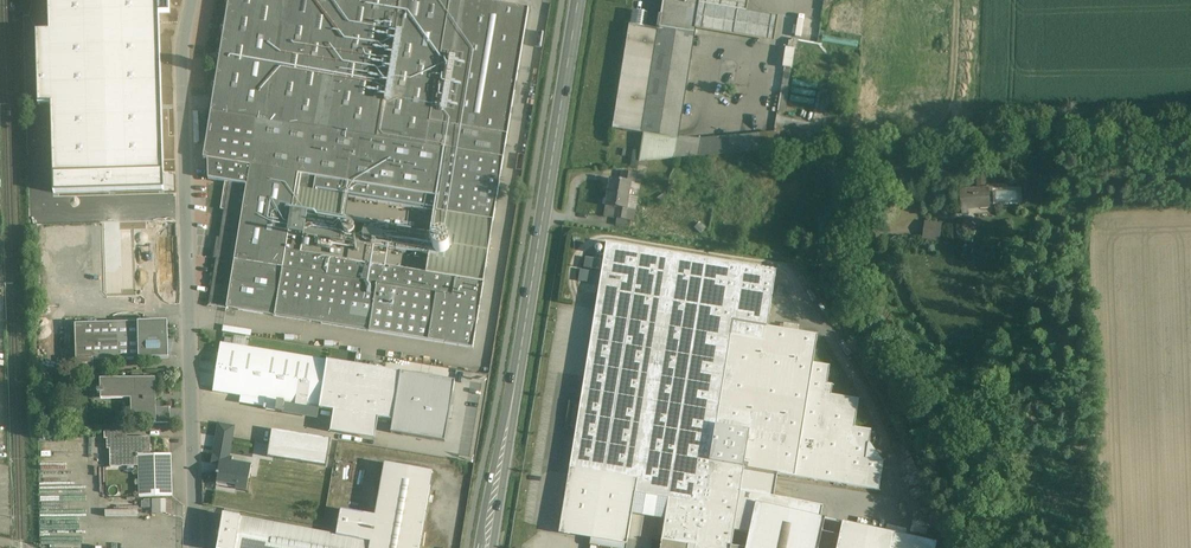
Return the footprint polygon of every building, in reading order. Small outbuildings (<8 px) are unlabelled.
[(49,35),(36,35),(37,108),(53,107),(56,195),(163,192),(158,0),(48,0),(49,35)] [(292,211),(296,189),(493,221),(528,8),(480,0),(227,0),(228,2),(225,24),(221,26),(224,30),(220,52),(217,54),(219,58),(216,80),(212,82),(215,86),(203,158),(208,159),(208,179),(225,182),(220,209),(225,210),(209,305),(473,348),(484,282),(301,252),(304,234),(342,240),(342,235),(355,237),(354,242),(421,253),(428,254),(432,233),(425,232),(292,211)] [(661,17),(659,17),(657,30),(658,30),(642,133),(643,134),(677,140),(678,137),(690,57),(687,57),(691,32),(693,22),(696,23),(697,23),(697,26),(702,27),(707,0),(703,0),(664,0),(661,17)] [(707,0),(702,27),(697,26),(697,23),(696,23),(695,29),(774,42),(778,17),(747,12),(748,0),(703,0),(707,0)] [(612,129),(642,133),(658,30),(657,30),(645,28),(647,14),(632,11),(630,26),(629,26),(612,129)] [(776,118),(775,123),(819,132),(824,127),(836,49),(860,52),(862,37),(819,30),(817,43),(794,39),(789,43),(776,118)] [(774,133),(751,136),(752,151),(772,149),(774,133)] [(639,162),(699,157),(701,140),(678,137),(677,140),(643,134),(639,162)] [(751,136),(701,140),(699,157),(752,151),(751,136)] [(620,182),(610,180),(605,207),(615,209),(613,218),(628,221),(629,211),(626,210),(631,185),(635,185),(637,175),(622,172),(620,182)] [(990,191),(963,192),(964,211),(991,209),(990,191)] [(921,238),(939,241),(942,223),(924,220),(921,238)] [(446,238),(445,237),(442,237),(441,236),(438,237),(436,238),(435,239),(433,241),(433,242),(432,244),(432,245),(432,247),(433,249),(434,250),(434,251),(436,252),(438,253),(440,254),(442,254),(444,254),(445,253),(447,252),(448,251),(449,250),(450,248),(450,247),(451,245),(450,244),(450,242),(449,241),(448,240),(447,239),(446,238)] [(140,243),(113,244),(114,263),(123,263),(123,265),(153,264),(153,257),(140,257),(140,243)] [(773,272),(607,243),(570,466),(636,477),(669,482),(740,493),(744,469),(766,330),(773,272)] [(445,255),(431,253),(429,260),(443,262),(445,255)] [(602,261),(585,259),(584,269),(601,271),(602,261)] [(598,285),(600,273),(580,270),(579,282),(598,285)] [(168,322),(75,324),(77,371),(94,371),(93,361),(168,358),(168,322)] [(813,338),(766,330),(744,469),(778,474),(879,490),(879,465),(863,463),(868,434),(851,431),(855,402),(827,398),(829,387),(823,386),(826,368),(809,365),(813,338)] [(280,349),(290,350),(291,342),(281,341),(280,349)] [(327,360),(221,343),(213,391),(266,400),(264,409),(282,412),(284,403),(319,409),(327,360)] [(401,372),(327,360),(319,409),(393,421),(401,372)] [(155,378),(101,379),(101,392),(110,391),(110,393),(134,392),(135,423),(170,422),(170,407),(156,407),(155,378)] [(203,423),(203,443),(212,443),(212,437),(215,437),(215,423),(203,423)] [(233,428),(219,425),(215,451),(229,454),(233,428)] [(121,438),(120,431),(104,431),(105,439),(107,439),(107,438),(121,438)] [(273,436),(269,459),(334,471),(338,448),(273,436)] [(121,438),(107,438),(107,439),(107,449),(110,449),(110,467),(138,466),(138,455),(150,455),(150,437),(121,438)] [(171,454),(154,455),(150,455),(138,455),(138,466),(139,497),(172,496),(171,454)] [(251,466),(231,463),(232,457),(213,454),(211,463),(219,464),(218,473),(216,473),(215,475),(218,475),(217,482),(236,486),(236,489),(247,491),(251,465),(251,466)] [(385,464),(375,516),(341,510),(336,536),(399,547),(419,547),(433,472),(385,464)] [(636,477),(570,466),(560,534),(627,544),(634,491),(636,477)] [(778,474),(744,469),(740,493),(734,531),(749,534),(756,504),(820,518),(823,507),(792,500),(769,497),(772,478),(777,479),(778,474)] [(669,482),(636,477),(634,491),(667,497),(669,482)] [(669,482),(667,497),(660,540),(689,544),(688,547),(731,547),(734,531),(740,493),(669,482)] [(756,504),(749,534),(746,547),(819,547),(825,519),(820,518),(756,504)] [(214,512),(239,516),(240,511),(208,505),(206,514),(213,515),(214,512)] [(298,527),(298,529),(224,515),(218,547),(399,547),(336,536),(310,531),(310,529),(298,527)] [(836,532),(833,547),(914,547),(836,532)] [(660,540),(659,547),(688,547),(689,544),(660,540)]
